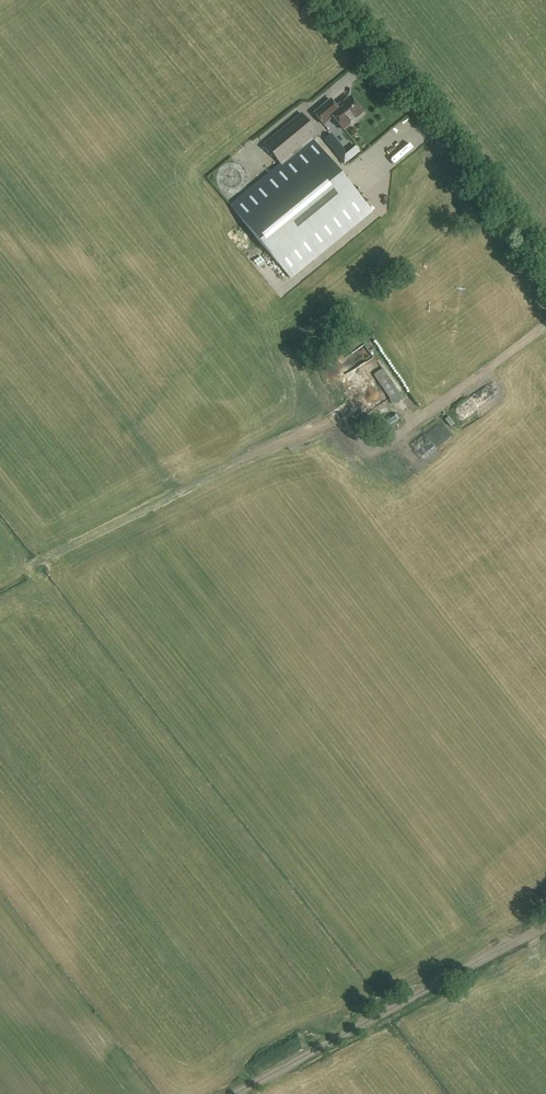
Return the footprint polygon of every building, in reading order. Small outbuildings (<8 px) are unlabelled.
[(363,112),(351,97),(338,107),(331,99),(315,112),(324,124),(333,117),(343,130),(351,123),(350,122),(363,112)] [(302,114),(265,144),(281,164),(318,134),(302,114)] [(334,242),(371,211),(312,139),(232,204),(290,278),(334,242)] [(231,155),(233,161),(245,156),(242,150),(231,155)] [(399,394),(382,369),(374,375),(391,400),(389,401),(393,406),(404,399),(400,393),(399,394)] [(415,433),(405,440),(408,445),(418,438),(415,433)]
